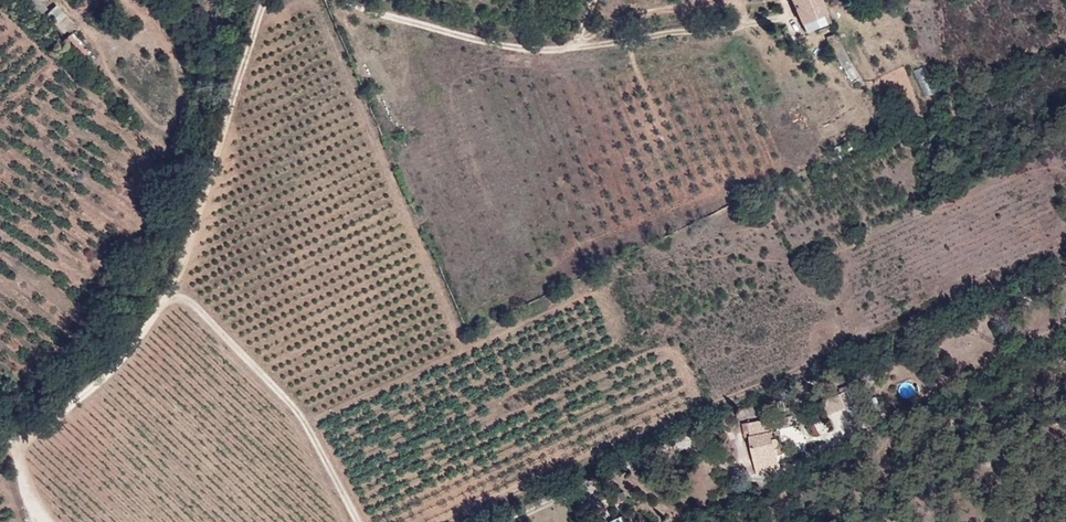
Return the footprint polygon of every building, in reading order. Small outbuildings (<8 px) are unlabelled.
[(822,0),(794,0),(803,22),(827,13),(822,0)] [(807,32),(831,22),(827,13),(803,22),(807,32)] [(827,37),(831,44),(839,40),(835,34),(827,37)] [(842,64),(850,60),(839,40),(831,44),(842,64)] [(925,95),(933,92),(925,66),(916,69),(925,95)] [(824,402),(826,404),(858,387),(866,403),(871,400),(860,381),(840,391),(841,393),(824,402)] [(832,416),(826,404),(821,407),(827,419),(832,416)] [(770,418),(749,422),(751,434),(750,434),(758,473),(774,470),(773,465),(780,464),(776,447),(779,445),(780,442),(780,440),(778,437),(774,436),(770,418)]
